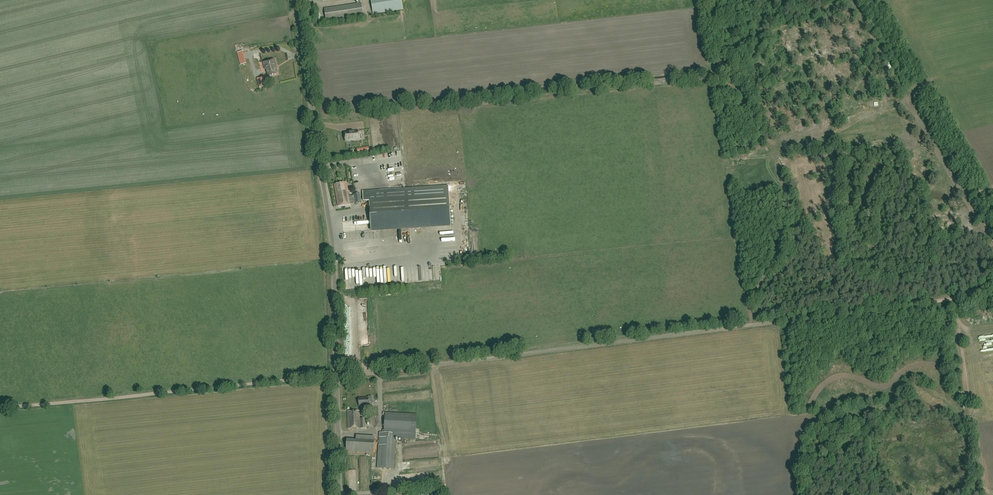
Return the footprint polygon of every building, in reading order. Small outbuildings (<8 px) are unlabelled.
[(375,14),(405,10),(403,0),(373,0),(375,14)] [(326,22),(363,16),(362,4),(325,9),(326,22)] [(245,64),(242,52),(237,53),(240,65),(245,64)] [(277,73),(274,66),(276,66),(274,59),(262,63),(265,70),(266,69),(268,76),(277,73)] [(263,78),(257,80),(260,88),(266,86),(263,78)] [(353,132),(345,133),(346,141),(353,141),(359,141),(358,131),(353,131),(353,132)] [(941,178),(945,175),(941,170),(937,173),(941,178)] [(351,203),(355,202),(355,203),(361,202),(360,194),(349,196),(347,182),(334,184),(338,206),(351,204),(351,203)] [(448,186),(370,191),(363,192),(364,202),(370,201),(372,231),(451,226),(449,196),(448,186)] [(404,283),(401,269),(395,270),(399,285),(402,284),(404,283)] [(359,406),(369,406),(369,405),(372,405),(372,397),(368,397),(368,398),(359,399),(359,406)] [(360,419),(359,411),(347,412),(348,429),(367,428),(366,419),(360,419)] [(410,439),(411,438),(412,415),(385,413),(384,437),(410,439)] [(394,469),(395,438),(379,437),(377,468),(394,469)] [(374,453),(374,442),(356,441),(356,440),(347,440),(346,451),(374,453)]
